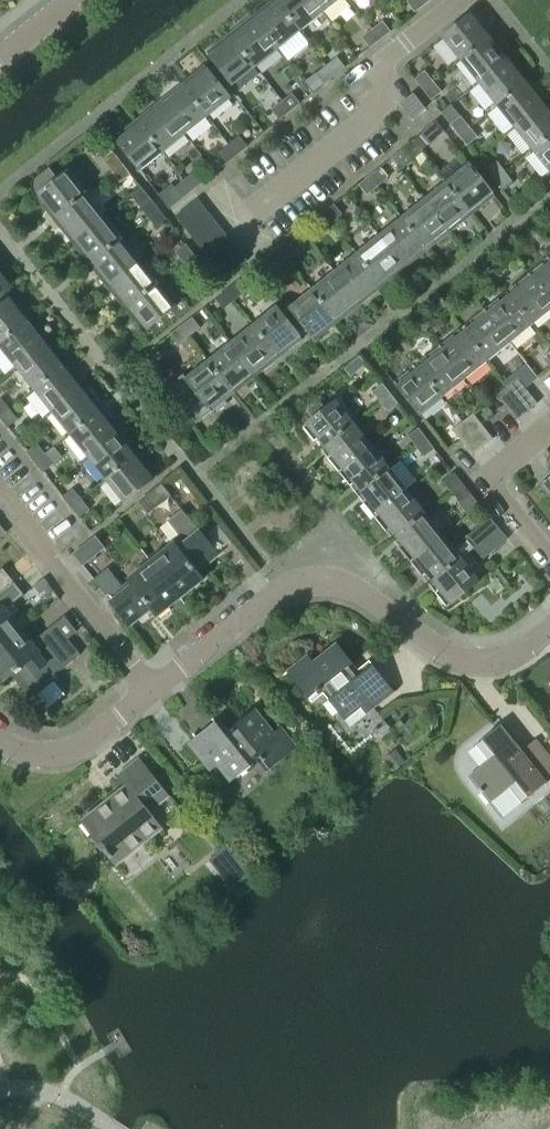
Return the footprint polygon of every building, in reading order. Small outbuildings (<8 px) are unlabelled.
[(277,2),(301,31),(323,13),(312,0),(279,0),(277,2)] [(323,13),(340,0),(312,0),(323,13)] [(422,0),(409,0),(407,2),(415,12),(425,4),(422,0)] [(265,6),(252,16),(254,20),(278,49),(279,48),(289,60),(310,44),(301,31),(277,2),(268,9),(265,6)] [(474,10),(441,37),(460,60),(489,36),(482,27),(485,24),(475,12),(474,10)] [(241,30),(232,38),(256,67),(278,49),(254,20),(252,16),(238,27),(241,30)] [(383,21),(372,30),(381,40),(391,32),(383,21)] [(372,30),(362,38),(370,48),(381,40),(372,30)] [(489,36),(460,60),(478,83),(507,59),(510,56),(500,42),(496,45),(489,36)] [(220,41),(206,53),(233,86),(256,67),(232,38),(223,45),(220,41)] [(507,59),(478,83),(495,105),(525,81),(518,72),(521,69),(510,56),(507,59)] [(338,57),(327,65),(336,76),(346,68),(338,57)] [(193,80),(184,87),(208,116),(231,98),(205,65),(190,76),(193,80)] [(336,76),(327,65),(317,74),(325,84),(336,76)] [(414,79),(422,90),(433,81),(424,71),(414,79)] [(433,81),(422,90),(430,100),(441,92),(433,81)] [(525,81),(495,105),(513,127),(543,104),(546,101),(535,87),(532,90),(525,81)] [(172,90),(159,101),(162,105),(185,134),(208,116),(184,87),(175,94),(172,90)] [(293,93),(283,101),(291,112),(301,104),(293,93)] [(400,103),(412,119),(425,108),(413,93),(400,103)] [(148,115),(139,123),(163,152),(185,134),(162,105),(159,101),(146,112),(148,115)] [(291,112),(283,101),(272,110),(280,120),(291,112)] [(513,127),(531,150),(549,135),(549,106),(546,101),(543,104),(513,127)] [(450,124),(458,135),(468,126),(460,116),(450,124)] [(128,126),(113,138),(140,171),(163,152),(139,123),(130,130),(128,126)] [(468,126),(458,135),(466,145),(477,137),(468,126)] [(423,131),(412,139),(421,149),(431,141),(423,131)] [(531,150),(549,173),(549,135),(531,150)] [(240,136),(230,144),(238,154),(248,146),(240,136)] [(421,149),(412,139),(402,147),(410,158),(421,149)] [(238,154),(230,144),(219,152),(228,163),(238,154)] [(104,162),(112,172),(122,164),(114,153),(104,162)] [(486,169),(494,180),(504,171),(496,161),(486,169)] [(469,163),(446,181),(470,211),(478,203),(481,207),(495,196),(469,163)] [(122,164),(112,172),(120,182),(131,174),(122,164)] [(378,167),(368,175),(376,185),(386,177),(378,167)] [(32,183),(31,189),(33,194),(35,196),(46,210),(49,207),(56,216),(86,193),(68,170),(54,181),(45,170),(35,179),(32,183)] [(504,171),(494,180),(502,190),(512,182),(504,171)] [(195,172),(185,180),(193,190),(203,182),(195,172)] [(376,185),(368,175),(357,183),(366,193),(376,185)] [(193,190),(185,180),(175,188),(183,198),(193,190)] [(446,181),(423,199),(447,229),(450,232),(463,221),(461,218),(470,211),(446,181)] [(86,193),(56,216),(64,225),(60,228),(71,242),(74,239),(104,215),(86,193)] [(140,207),(148,217),(158,209),(150,198),(140,207)] [(176,215),(184,226),(206,209),(198,198),(176,215)] [(423,199),(401,217),(425,247),(434,239),(436,243),(450,232),(447,229),(423,199)] [(333,203),(323,211),(331,221),(341,213),(333,203)] [(158,209),(148,217),(156,227),(167,219),(158,209)] [(184,226),(192,236),(214,219),(206,209),(184,226)] [(331,221),(323,211),(312,219),(321,230),(331,221)] [(74,239),(71,242),(82,255),(85,252),(92,261),(122,238),(104,215),(74,239)] [(401,217),(379,235),(402,265),(405,268),(418,257),(416,254),(425,247),(401,217)] [(192,236),(200,247),(222,229),(214,219),(192,236)] [(200,247),(208,257),(230,240),(222,229),(200,247)] [(379,235),(356,253),(380,282),(389,275),(392,279),(405,268),(402,265),(379,235)] [(122,238),(92,261),(99,270),(96,273),(107,287),(110,284),(140,260),(122,238)] [(288,239),(278,247),(286,257),(296,249),(288,239)] [(208,257),(217,267),(239,250),(230,240),(208,257)] [(176,252),(184,262),(194,254),(186,243),(176,252)] [(286,257),(278,247),(268,255),(276,266),(286,257)] [(356,253),(334,271),(357,300),(360,304),(374,293),(371,290),(380,282),(356,253)] [(194,254),(184,262),(192,272),(202,264),(194,254)] [(110,284),(107,287),(117,300),(121,297),(128,306),(158,283),(140,260),(110,284)] [(529,274),(549,300),(549,262),(545,266),(543,263),(529,274)] [(13,283),(2,269),(0,270),(0,294),(13,283)] [(334,271),(311,289),(335,318),(344,311),(347,315),(360,304),(357,300),(334,271)] [(509,295),(533,325),(549,311),(549,300),(529,274),(515,285),(518,288),(509,295)] [(235,281),(225,289),(233,300),(244,291),(235,281)] [(158,283),(128,306),(135,315),(132,318),(143,332),(149,340),(189,308),(183,300),(176,305),(158,283)] [(233,300),(225,289),(215,298),(223,308),(233,300)] [(311,289),(288,307),(315,340),(329,329),(326,326),(335,318),(311,289)] [(0,305),(0,342),(27,321),(20,312),(23,309),(12,295),(0,305)] [(498,299),(484,310),(510,343),(533,325),(509,295),(501,302),(498,299)] [(276,306),(253,324),(277,354),(286,347),(288,350),(302,339),(276,306)] [(473,324),(464,331),(488,361),(510,343),(484,310),(470,321),(473,324)] [(191,317),(180,325),(189,336),(199,327),(191,317)] [(0,342),(0,348),(15,367),(45,344),(48,341),(37,327),(34,330),(27,321),(0,342)] [(253,324),(230,342),(257,375),(270,365),(268,361),(277,354),(253,324)] [(189,336),(180,325),(170,334),(178,344),(189,336)] [(453,335),(439,346),(466,379),(488,361),(464,331),(456,338),(453,335)] [(45,344),(15,367),(33,390),(63,366),(55,357),(59,354),(48,341),(45,344)] [(230,342),(208,360),(232,390),(241,383),(243,386),(257,375),(230,342)] [(428,360),(420,367),(443,397),(466,379),(439,346),(426,357),(428,360)] [(183,374),(168,386),(197,423),(212,411),(225,400),(223,397),(232,390),(208,360),(186,378),(183,374)] [(63,366),(33,390),(51,412),(80,389),(84,386),(73,372),(70,375),(63,366)] [(408,371),(394,382),(420,415),(443,397),(420,367),(411,374),(408,371)] [(518,378),(508,386),(528,411),(538,403),(518,378)] [(373,392),(381,402),(392,394),(383,383),(373,392)] [(80,389),(51,412),(69,435),(98,411),(91,402),(95,399),(84,386),(80,389)] [(528,411),(508,386),(498,394),(517,419),(528,411)] [(392,394),(381,402),(390,412),(400,404),(392,394)] [(8,410),(0,399),(0,416),(8,410)] [(336,400),(303,427),(314,441),(318,438),(325,447),(354,423),(336,400)] [(0,416),(0,420),(6,428),(16,420),(8,410),(0,416)] [(98,411),(69,435),(86,457),(116,434),(120,431),(109,417),(105,420),(98,411)] [(474,413),(463,422),(483,447),(493,439),(474,413)] [(483,447),(463,422),(453,430),(473,455),(483,447)] [(354,423),(325,447),(332,456),(328,458),(339,472),(372,446),(354,423)] [(409,436),(417,447),(427,439),(419,428),(409,436)] [(116,434),(86,457),(104,480),(134,456),(127,447),(130,445),(120,431),(116,434)] [(427,439),(417,447),(425,457),(436,449),(427,439)] [(26,453),(34,463),(44,455),(36,444),(26,453)] [(372,446),(339,472),(350,486),(354,483),(361,492),(390,468),(372,446)] [(44,455),(34,463),(42,473),(52,465),(44,455)] [(134,456),(104,480),(123,503),(156,477),(145,463),(141,465),(134,456)] [(390,468),(361,492),(368,500),(364,503),(375,517),(408,491),(390,468)] [(445,481),(453,492),(463,483),(455,473),(445,481)] [(539,485),(549,498),(549,476),(539,485)] [(463,483),(453,492),(461,502),(471,494),(463,483)] [(138,502),(148,514),(171,496),(161,484),(138,502)] [(61,497),(69,508),(80,500),(71,489),(61,497)] [(408,491),(375,517),(386,531),(390,528),(396,537),(426,513),(408,491)] [(80,500),(69,508),(78,518),(88,510),(80,500)] [(173,543),(150,561),(180,598),(203,580),(196,571),(217,555),(199,532),(181,510),(167,521),(180,538),(174,543),(173,543)] [(426,513),(396,537),(403,545),(400,548),(411,562),(444,536),(426,513)] [(465,537),(474,548),(499,528),(490,517),(465,537)] [(499,528),(474,548),(483,559),(508,539),(499,528)] [(444,536),(411,562),(422,576),(425,573),(432,582),(462,558),(444,536)] [(72,555),(82,567),(105,549),(95,537),(72,555)] [(462,558),(432,582),(439,590),(436,593),(447,608),(480,581),(462,558)] [(180,598),(150,561),(127,579),(127,580),(121,586),(107,569),(93,580),(110,602),(128,625),(150,608),(156,617),(180,598)] [(13,581),(3,568),(0,571),(0,592),(13,581)] [(21,629),(5,609),(24,594),(13,581),(0,592),(0,646),(21,629)] [(0,646),(0,678),(3,682),(15,673),(22,682),(19,685),(31,699),(30,699),(31,700),(54,681),(52,678),(80,655),(68,639),(77,632),(65,616),(32,643),(21,629),(0,646)] [(376,661),(362,673),(338,643),(314,662),(309,656),(312,654),(312,653),(288,672),(312,702),(323,692),(346,720),(346,719),(368,701),(374,707),(395,691),(390,684),(393,681),(392,680),(389,683),(374,665),(377,662),(376,661)] [(188,743),(205,763),(212,758),(230,780),(229,781),(230,782),(257,760),(266,772),(296,748),(299,751),(300,750),(278,723),(277,724),(280,727),(274,732),(255,708),(224,733),(213,718),(212,719),(214,722),(196,736),(194,733),(193,734),(195,737),(188,743)] [(470,775),(478,785),(477,786),(490,803),(492,801),(510,787),(522,802),(549,780),(549,758),(535,739),(520,751),(500,725),(475,745),(488,760),(470,775)] [(111,798),(82,821),(116,864),(119,862),(113,855),(139,835),(144,841),(162,827),(149,811),(168,795),(139,758),(118,775),(128,787),(112,799),(111,798)]
